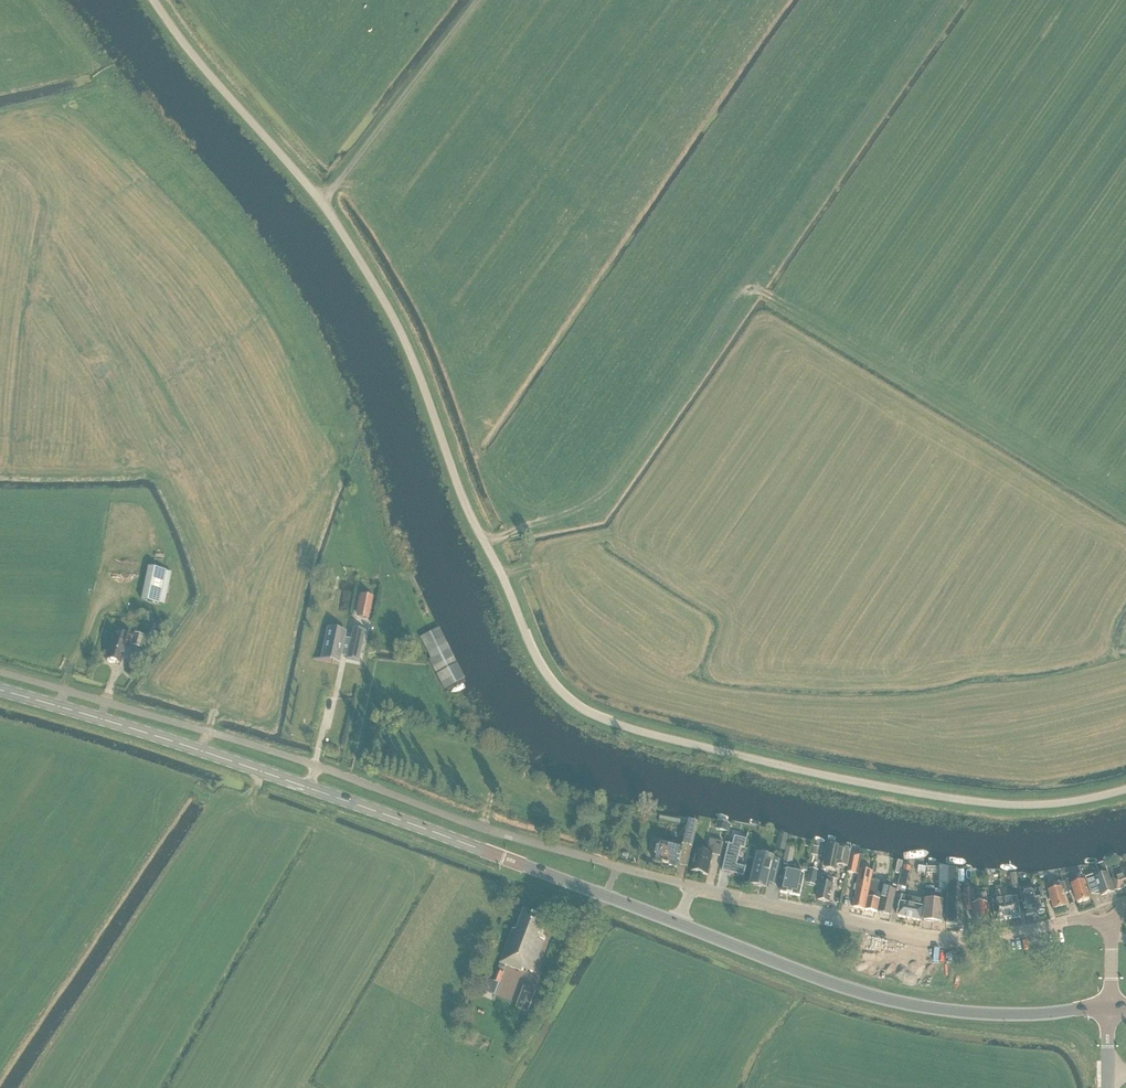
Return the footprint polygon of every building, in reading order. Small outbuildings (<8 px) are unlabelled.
[(164,605),(171,572),(148,567),(141,600),(164,605)] [(373,596),(361,593),(356,616),(368,619),(373,596)] [(157,623),(154,632),(160,635),(163,626),(163,625),(160,623),(157,623)] [(345,637),(330,634),(324,662),(339,665),(341,656),(347,657),(346,660),(359,662),(365,632),(353,629),(350,640),(345,639),(345,637)] [(150,650),(153,639),(149,638),(149,637),(135,633),(132,645),(150,650)] [(130,644),(132,637),(122,634),(119,643),(112,641),(106,659),(120,664),(126,643),(130,644)] [(699,817),(690,815),(682,848),(659,842),(654,862),(663,864),(662,867),(669,869),(669,866),(678,868),(679,864),(688,866),(699,817)] [(779,833),(776,848),(785,850),(788,836),(779,833)] [(747,839),(735,835),(733,844),(729,843),(722,871),(744,877),(746,867),(737,865),(741,846),(745,847),(747,839)] [(707,875),(712,855),(720,856),(723,842),(710,839),(707,851),(705,852),(696,850),(692,871),(707,875)] [(849,849),(827,845),(823,867),(826,867),(826,869),(836,871),(837,865),(845,866),(849,849)] [(795,872),(796,867),(791,866),(795,848),(787,847),(783,864),(789,865),(788,871),(785,871),(781,892),(800,896),(804,874),(795,872)] [(774,859),(758,856),(751,885),(759,887),(760,884),(768,886),(770,873),(776,874),(779,861),(774,860),(774,859)] [(856,874),(859,861),(851,859),(848,872),(856,874)] [(1114,892),(1109,876),(1105,865),(1099,867),(1102,877),(1095,879),(1093,878),(1093,877),(1088,879),(1092,892),(1099,890),(1101,896),(1114,892)] [(946,890),(947,868),(938,867),(938,890),(946,890)] [(1119,871),(1117,867),(1110,870),(1113,879),(1117,891),(1125,887),(1125,869),(1119,871)] [(947,868),(946,890),(946,904),(946,924),(958,924),(958,904),(957,904),(957,870),(947,868)] [(871,881),(872,879),(873,873),(861,870),(853,907),(865,910),(871,881)] [(905,893),(909,872),(901,870),(897,891),(905,893)] [(1011,890),(1018,889),(1019,889),(1017,875),(1009,876),(1011,890)] [(1084,882),(1082,875),(1075,877),(1077,883),(1072,885),(1077,903),(1090,899),(1084,881),(1084,882)] [(833,885),(834,881),(823,878),(822,882),(821,882),(818,900),(830,902),(833,885)] [(877,912),(884,881),(872,879),(871,881),(865,910),(877,912)] [(891,915),(896,890),(888,889),(890,881),(886,881),(879,913),(891,915)] [(1065,893),(1071,891),(1068,881),(1062,882),(1065,893)] [(1061,888),(1059,882),(1053,883),(1054,889),(1048,891),(1054,910),(1066,907),(1061,888)] [(974,905),(973,888),(964,889),(966,911),(973,910),(974,923),(989,922),(987,894),(981,895),(982,904),(974,905)] [(1003,900),(1006,920),(1020,917),(1017,898),(1008,899),(1007,890),(1001,891),(1003,900)] [(996,921),(1006,920),(1003,900),(1001,891),(996,892),(997,899),(1000,898),(1000,901),(993,902),(996,921)] [(1037,898),(1035,891),(1019,895),(1020,902),(1023,901),(1026,916),(1038,914),(1039,914),(1039,916),(1044,915),(1044,912),(1041,897),(1037,898)] [(933,923),(936,894),(930,894),(930,901),(927,901),(924,922),(933,923)] [(936,894),(933,923),(942,923),(941,902),(941,895),(936,894)] [(922,921),(924,908),(923,908),(925,901),(902,896),(897,917),(907,919),(912,920),(922,921)] [(533,914),(524,912),(524,911),(523,911),(523,912),(517,930),(513,929),(494,981),(499,983),(506,965),(523,971),(524,970),(532,973),(544,940),(541,939),(547,921),(548,920),(547,919),(539,916),(533,914)] [(496,995),(500,984),(487,979),(483,990),(496,995)] [(528,1012),(535,991),(524,987),(516,1008),(528,1012)]
